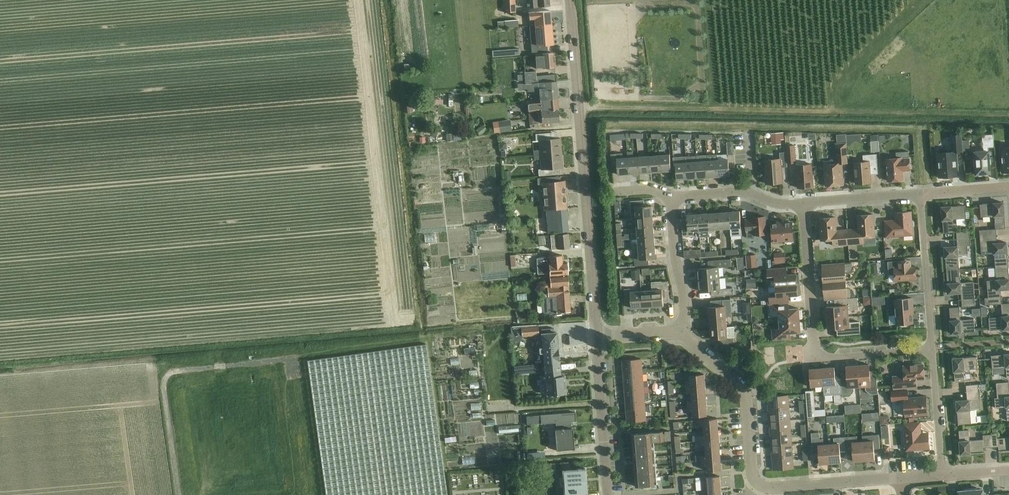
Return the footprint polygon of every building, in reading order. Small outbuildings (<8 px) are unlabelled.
[(515,12),(515,2),(504,3),(504,12),(515,12)] [(535,25),(535,26),(551,24),(550,10),(528,12),(530,26),(535,25)] [(517,20),(504,21),(497,22),(497,28),(518,26),(517,20)] [(553,44),(551,24),(535,26),(535,25),(530,26),(529,26),(531,52),(547,51),(547,44),(553,44)] [(503,37),(502,28),(490,29),(491,38),(503,37)] [(553,52),(535,54),(536,68),(543,68),(545,68),(547,69),(550,69),(552,67),(554,67),(553,52)] [(524,72),(525,84),(537,83),(536,71),(524,72)] [(540,100),(557,98),(556,81),(538,82),(538,83),(537,83),(525,84),(522,85),(523,89),(527,89),(528,91),(539,91),(539,97),(534,97),(534,100),(540,100)] [(462,100),(462,91),(449,90),(449,99),(462,100)] [(534,101),(521,102),(521,106),(528,105),(529,112),(541,111),(558,110),(557,98),(540,100),(534,100),(534,101)] [(541,111),(529,112),(530,123),(559,121),(558,110),(541,111)] [(510,120),(492,122),(493,132),(511,130),(510,120)] [(781,128),(780,140),(791,140),(791,129),(781,128)] [(533,155),(561,153),(560,138),(553,138),(552,132),(535,134),(536,140),(539,140),(539,150),(533,150),(533,155)] [(975,159),(973,159),(974,166),(976,166),(976,174),(979,174),(979,176),(988,175),(988,173),(990,173),(989,151),(988,151),(988,147),(994,147),(993,134),(982,135),(983,149),(976,150),(976,152),(975,152),(975,159)] [(870,135),(871,152),(879,151),(878,135),(870,135)] [(889,135),(881,135),(881,145),(889,145),(889,135)] [(942,178),(947,178),(948,176),(958,175),(956,151),(962,151),(961,135),(951,136),(952,152),(937,153),(939,177),(941,177),(942,178)] [(837,161),(824,162),(826,186),(843,184),(842,163),(848,163),(846,143),(836,144),(837,161)] [(796,162),(795,145),(786,146),(787,163),(796,162)] [(1002,172),(1004,172),(1005,173),(1008,173),(1008,147),(1001,148),(1002,172)] [(628,157),(629,174),(639,173),(638,157),(633,157),(633,151),(627,151),(628,157)] [(888,181),(903,180),(903,171),(910,170),(909,151),(896,152),(896,158),(887,159),(888,181)] [(787,167),(786,152),(780,152),(780,159),(764,160),(766,184),(782,182),(781,167),(787,167)] [(561,153),(533,155),(534,159),(540,159),(541,169),(538,169),(538,176),(555,174),(555,168),(563,168),(561,153)] [(629,174),(628,157),(623,158),(622,153),(611,154),(612,168),(618,167),(618,175),(629,174)] [(660,171),(671,170),(670,154),(659,155),(660,171)] [(717,154),(707,155),(708,177),(719,176),(717,155),(717,154)] [(717,155),(719,176),(730,175),(729,168),(735,168),(734,154),(717,155)] [(854,162),(856,183),(871,182),(870,168),(878,168),(877,154),(863,155),(863,162),(854,162)] [(659,155),(649,156),(650,172),(660,171),(659,155)] [(696,155),(686,156),(687,178),(698,178),(696,155)] [(698,178),(708,177),(707,155),(696,155),(698,178)] [(650,172),(649,156),(638,157),(639,173),(650,172)] [(686,156),(675,157),(677,179),(687,178),(686,156)] [(796,165),(798,188),(814,187),(812,164),(796,165)] [(556,176),(537,178),(538,184),(544,183),(544,188),(545,198),(542,198),(542,203),(545,203),(546,209),(566,207),(564,181),(556,182),(556,176)] [(630,201),(631,218),(636,217),(652,216),(652,205),(644,206),(644,200),(630,201)] [(1004,202),(980,204),(981,217),(995,216),(996,229),(1006,228),(1004,202)] [(965,205),(942,207),(944,233),(954,232),(953,219),(966,218),(965,205)] [(566,207),(546,209),(548,233),(568,231),(566,207)] [(742,235),(741,227),(740,211),(729,212),(730,228),(731,236),(742,235)] [(911,211),(895,212),(895,220),(885,221),(886,237),(913,235),(913,228),(915,225),(914,222),(912,220),(911,211)] [(719,212),(708,213),(709,230),(720,229),(719,212)] [(729,212),(719,212),(720,229),(730,228),(729,212)] [(708,213),(698,214),(699,230),(699,237),(710,236),(709,230),(708,213)] [(699,230),(698,214),(687,215),(687,222),(682,223),(683,236),(694,236),(693,231),(699,230)] [(858,229),(847,229),(849,244),(864,243),(863,237),(875,236),(873,214),(857,215),(858,229)] [(636,217),(637,228),(653,227),(652,216),(636,217)] [(765,216),(752,217),(753,219),(746,219),(747,238),(755,237),(754,235),(767,234),(765,216)] [(849,244),(847,229),(836,230),(835,217),(820,218),(821,240),(833,239),(834,246),(849,244)] [(794,239),(792,223),(784,223),(784,221),(777,222),(777,224),(771,224),(773,243),(780,242),(779,241),(785,240),(785,243),(793,242),(793,240),(794,239)] [(654,237),(653,227),(637,228),(637,233),(631,233),(631,239),(638,238),(654,237)] [(996,229),(980,230),(980,237),(998,236),(998,235),(997,236),(996,229)] [(954,239),(970,238),(970,231),(956,232),(957,239),(954,239)] [(552,249),(569,248),(568,234),(551,235),(552,249)] [(994,253),(995,266),(1008,265),(1007,242),(997,243),(997,236),(998,236),(980,237),(981,254),(994,253)] [(639,249),(655,247),(654,237),(638,238),(631,239),(632,249),(639,249)] [(945,247),(947,270),(960,269),(959,256),(968,255),(967,245),(971,245),(970,238),(954,239),(954,240),(957,239),(958,246),(945,247)] [(635,266),(649,265),(649,259),(656,258),(655,247),(639,249),(639,255),(634,255),(635,266)] [(684,258),(691,258),(701,257),(700,249),(684,251),(684,258)] [(774,252),(775,263),(785,262),(784,251),(774,252)] [(746,255),(747,267),(757,266),(756,254),(746,255)] [(549,273),(549,276),(567,274),(567,270),(568,270),(568,262),(566,262),(562,262),(562,255),(549,256),(549,257),(536,258),(537,274),(543,273),(549,273)] [(698,280),(719,278),(718,267),(731,266),(731,259),(712,260),(713,267),(697,268),(698,280)] [(911,260),(902,261),(888,262),(889,275),(894,275),(895,281),(917,279),(916,266),(911,266),(911,260)] [(821,279),(821,282),(846,280),(845,273),(847,273),(849,272),(851,271),(851,269),(852,267),(851,262),(822,264),(823,276),(822,276),(821,279)] [(995,266),(996,280),(987,280),(988,297),(1003,296),(1002,296),(1001,296),(1001,289),(1008,289),(1008,273),(1008,265),(995,266)] [(776,286),(797,284),(797,283),(799,283),(799,275),(796,275),(796,274),(784,275),(784,267),(767,269),(768,281),(776,280),(776,286)] [(959,299),(959,300),(975,298),(974,281),(961,282),(960,269),(947,270),(948,293),(961,292),(962,299),(959,299)] [(547,287),(548,296),(542,297),(542,302),(538,303),(537,304),(537,311),(539,313),(543,312),(543,314),(570,312),(567,274),(549,276),(550,282),(541,283),(542,288),(547,287)] [(719,278),(698,280),(699,291),(714,290),(715,296),(733,295),(733,288),(720,289),(719,278)] [(846,289),(846,280),(821,282),(821,285),(821,286),(822,285),(823,288),(824,288),(825,300),(838,299),(854,298),(854,293),(853,291),(852,289),(850,289),(848,289),(846,289)] [(651,282),(652,290),(653,307),(664,306),(663,301),(669,300),(668,281),(651,282)] [(769,286),(770,304),(786,303),(786,296),(798,295),(798,294),(800,294),(800,285),(797,285),(797,284),(776,286),(769,286)] [(632,308),(642,307),(641,291),(631,292),(630,288),(624,289),(625,303),(631,302),(632,308)] [(652,290),(641,291),(642,307),(653,307),(652,290)] [(988,297),(985,298),(985,305),(1001,304),(1002,304),(1001,297),(1003,297),(1003,296),(988,297)] [(825,314),(825,318),(848,316),(848,310),(859,310),(858,298),(854,298),(838,299),(839,306),(826,307),(827,310),(825,314)] [(912,298),(894,299),(895,315),(889,316),(890,324),(896,324),(902,324),(902,325),(903,326),(907,325),(908,324),(908,323),(913,323),(912,307),(913,307),(912,298)] [(975,298),(959,300),(962,300),(962,307),(975,306),(975,298)] [(711,307),(709,307),(710,318),(726,316),(726,311),(731,311),(731,309),(731,299),(715,300),(711,301),(711,307)] [(786,309),(786,303),(770,304),(771,315),(779,315),(780,322),(800,320),(800,318),(802,318),(802,310),(799,310),(799,308),(786,309)] [(989,318),(990,330),(1008,329),(1008,303),(1002,304),(1001,304),(1002,317),(989,318)] [(959,307),(949,308),(951,333),(975,332),(974,319),(960,320),(959,307)] [(726,316),(710,318),(710,328),(727,327),(726,316)] [(849,322),(848,316),(825,318),(826,322),(828,326),(828,329),(841,328),(841,335),(860,333),(859,322),(849,322)] [(772,329),(772,340),(788,339),(788,333),(801,332),(801,330),(803,330),(802,322),(800,322),(800,320),(780,322),(780,328),(772,329)] [(521,328),(511,329),(511,341),(520,341),(522,336),(538,335),(537,326),(521,328)] [(727,327),(710,328),(711,339),(720,338),(720,344),(734,343),(734,337),(734,336),(734,327),(734,326),(727,327)] [(556,332),(541,333),(544,363),(559,361),(556,332)] [(426,344),(307,360),(326,494),(447,494),(426,344)] [(1008,378),(1008,354),(991,355),(991,356),(992,368),(1006,367),(1007,378),(1008,378)] [(953,358),(955,382),(965,381),(964,370),(978,369),(977,357),(977,356),(953,358)] [(642,371),(642,374),(647,373),(647,368),(642,369),(641,358),(622,360),(623,372),(642,371)] [(559,361),(544,363),(545,377),(547,395),(566,393),(564,375),(560,376),(560,375),(559,361)] [(524,364),(513,365),(514,374),(524,373),(524,364)] [(858,365),(859,386),(865,386),(866,390),(870,394),(878,394),(877,376),(870,377),(869,364),(858,365)] [(893,376),(894,388),(917,387),(916,380),(924,379),(923,364),(903,366),(904,376),(893,376)] [(841,379),(842,397),(850,396),(854,391),(853,387),(859,386),(858,365),(846,366),(847,379),(841,379)] [(834,367),(822,368),(823,386),(824,395),(834,395),(835,404),(839,403),(843,403),(842,397),(841,379),(835,380),(834,367)] [(811,386),(823,386),(822,368),(809,369),(811,386)] [(642,371),(623,372),(624,385),(643,383),(643,386),(648,386),(648,380),(643,381),(642,374),(642,371)] [(686,386),(705,384),(704,374),(690,375),(690,380),(685,381),(686,386)] [(643,383),(624,385),(625,397),(644,395),(644,398),(649,398),(649,393),(644,393),(643,386),(643,383)] [(705,394),(705,384),(686,386),(686,391),(691,391),(692,395),(705,394)] [(967,391),(966,391),(966,392),(980,391),(987,390),(986,384),(979,384),(966,385),(967,391)] [(997,389),(997,397),(995,398),(995,408),(1006,407),(1007,421),(1008,420),(1008,388),(997,389)] [(814,390),(806,391),(806,394),(807,406),(808,417),(816,417),(815,410),(815,405),(814,390)] [(905,416),(927,414),(926,396),(908,398),(907,390),(891,391),(892,401),(904,400),(905,416)] [(958,425),(959,425),(959,424),(971,423),(970,410),(981,409),(980,391),(966,392),(967,392),(967,400),(957,401),(958,425)] [(706,405),(705,394),(692,395),(692,400),(687,401),(687,406),(706,405)] [(644,395),(625,397),(626,409),(645,408),(645,411),(650,410),(650,405),(645,405),(644,398),(644,395)] [(768,397),(769,409),(789,408),(788,395),(768,397)] [(707,415),(706,405),(687,406),(688,411),(693,411),(693,416),(707,415)] [(645,408),(626,409),(627,422),(646,420),(646,423),(651,423),(651,417),(646,418),(645,411),(645,408)] [(769,409),(770,421),(790,420),(789,408),(769,409)] [(575,412),(526,416),(527,424),(541,423),(555,422),(556,428),(554,428),(556,451),(573,449),(571,427),(570,420),(576,420),(575,412)] [(718,429),(717,418),(698,420),(699,425),(704,425),(704,430),(718,429)] [(770,421),(771,433),(791,432),(790,420),(770,421)] [(920,422),(904,423),(905,443),(906,451),(913,450),(916,452),(920,452),(922,449),(930,449),(929,435),(921,436),(921,433),(920,422)] [(718,429),(704,430),(705,435),(700,435),(700,440),(719,439),(718,429)] [(991,448),(990,434),(983,435),(983,439),(970,440),(969,430),(959,430),(961,454),(985,452),(984,452),(984,448),(991,447),(991,448)] [(632,434),(636,486),(636,487),(658,485),(658,482),(654,482),(654,476),(658,476),(657,473),(653,473),(653,466),(657,466),(657,463),(653,463),(652,456),(656,456),(656,453),(652,453),(651,441),(654,440),(654,442),(671,440),(670,431),(665,431),(665,433),(663,433),(663,431),(632,434)] [(792,444),(791,432),(771,433),(772,445),(792,444)] [(830,463),(829,444),(823,444),(823,439),(820,439),(819,432),(811,433),(813,453),(819,453),(819,464),(830,463)] [(867,435),(862,436),(863,441),(864,460),(875,460),(874,449),(880,448),(879,434),(867,435)] [(990,434),(991,448),(992,448),(992,447),(998,446),(999,450),(999,451),(1008,450),(1008,437),(998,438),(998,434),(990,434)] [(857,436),(845,437),(846,451),(852,450),(853,461),(864,460),(863,441),(857,442),(857,436)] [(829,444),(830,463),(841,462),(840,451),(846,451),(845,437),(834,438),(834,444),(829,444)] [(719,439),(700,440),(700,446),(705,445),(706,450),(720,449),(719,439)] [(772,445),(772,457),(793,456),(792,444),(772,445)] [(720,449),(706,450),(706,455),(701,455),(702,461),(721,459),(720,449)] [(685,459),(694,459),(694,451),(685,452),(685,459)] [(794,468),(793,456),(772,457),(773,469),(794,468)] [(721,459),(702,461),(702,466),(707,465),(707,471),(721,470),(721,459)] [(554,463),(535,465),(536,474),(555,473),(554,463)] [(586,492),(585,468),(562,470),(563,480),(561,480),(561,486),(563,486),(564,493),(570,493),(582,492),(586,492)] [(721,488),(720,476),(701,477),(702,489),(721,488)]
